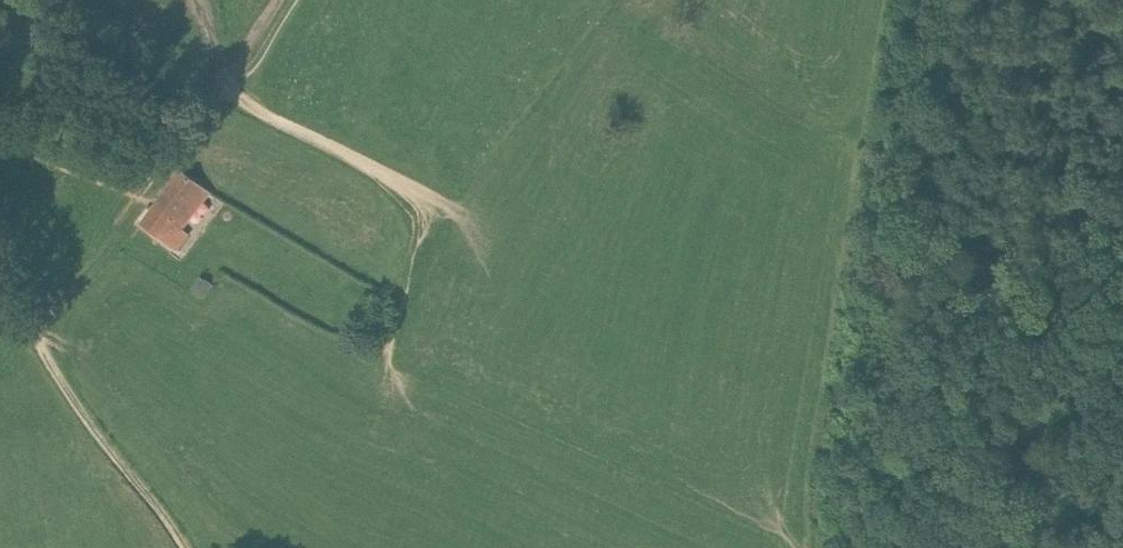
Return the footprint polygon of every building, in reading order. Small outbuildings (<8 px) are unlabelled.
[(180,228),(208,191),(182,171),(142,222),(174,247),(186,232),(180,228)] [(190,288),(204,297),(213,284),(200,274),(190,288)]
